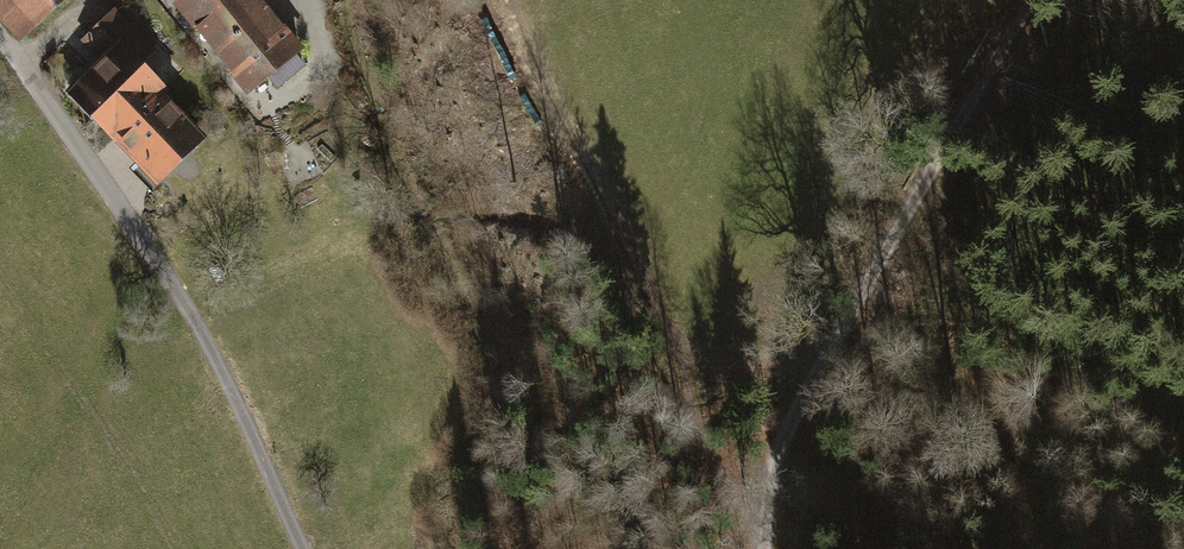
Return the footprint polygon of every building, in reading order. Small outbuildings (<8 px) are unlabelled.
[(15,38),(60,0),(0,0),(0,20),(15,38)] [(247,95),(304,49),(263,0),(176,0),(172,4),(247,95)] [(67,85),(154,183),(207,136),(156,79),(170,67),(117,8),(78,42),(94,61),(67,85)]
